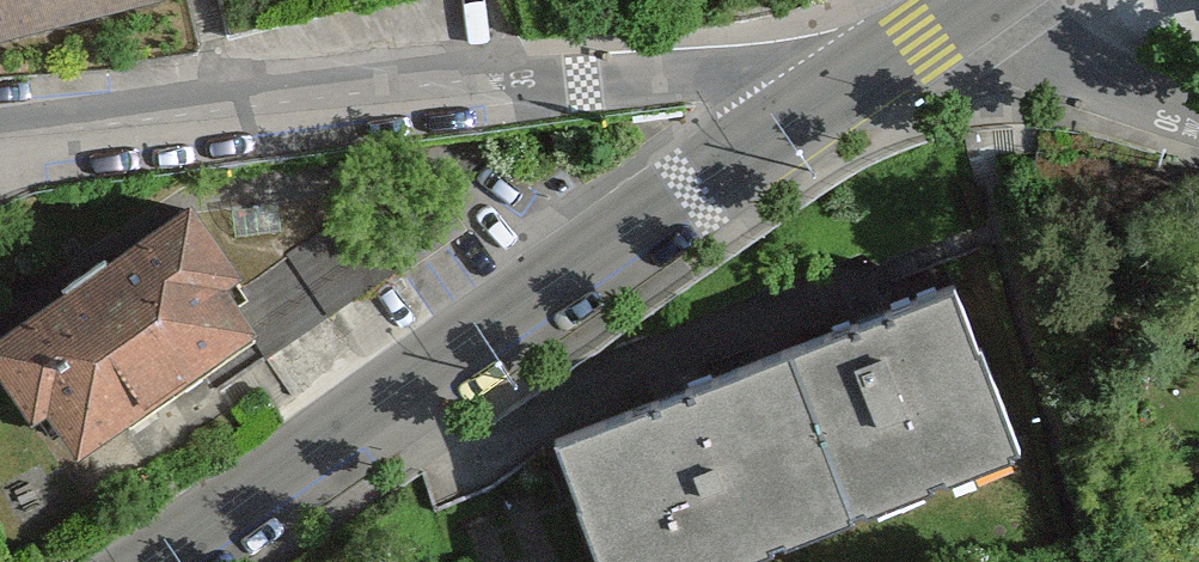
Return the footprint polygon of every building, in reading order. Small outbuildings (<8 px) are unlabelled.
[(151,0),(0,0),(0,43),(151,0)] [(0,301),(0,376),(54,458),(259,324),(214,256),(240,239),(196,173),(0,301)] [(603,561),(720,561),(1016,453),(950,273),(550,419),(603,561)]
